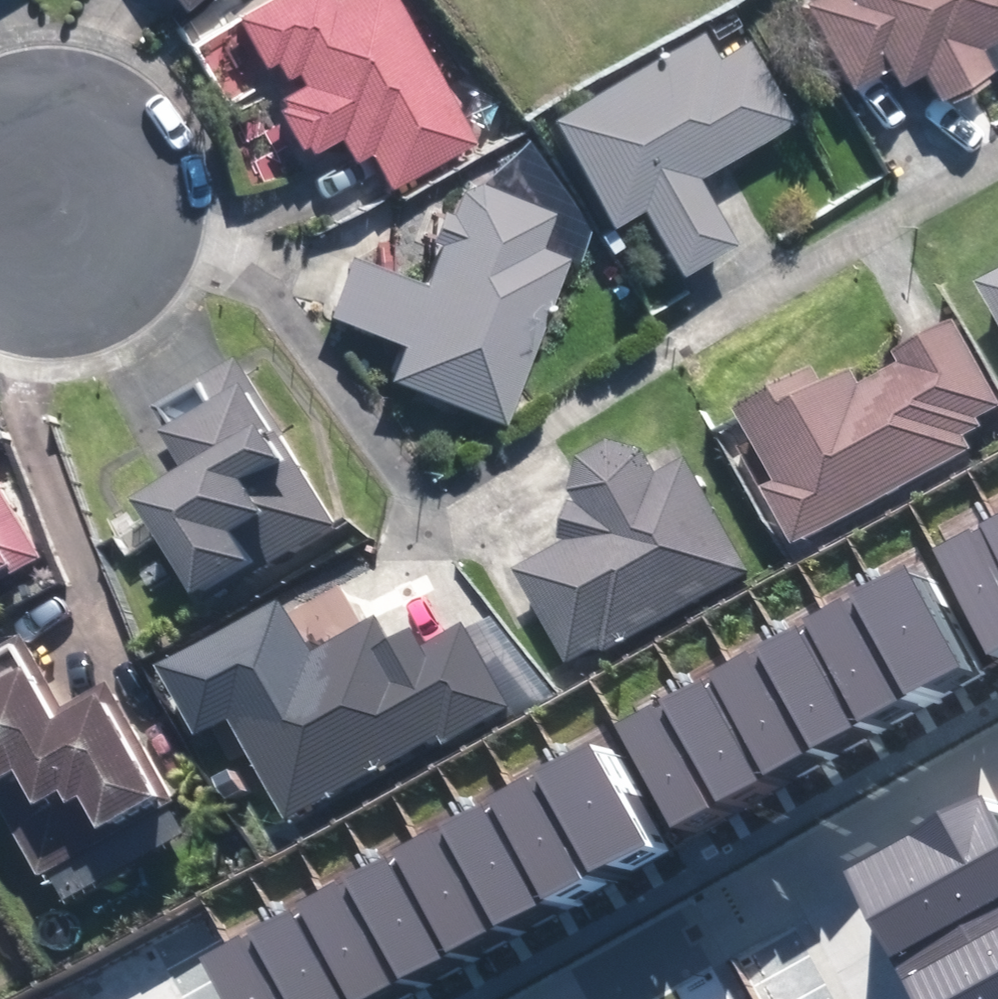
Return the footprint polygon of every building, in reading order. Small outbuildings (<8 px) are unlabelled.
[(177,22),(205,0),(159,0),(177,22)] [(216,25),(289,163),(325,144),(338,169),(355,160),(373,194),(466,146),(389,0),(263,0),(216,25)] [(787,6),(835,94),(869,75),(879,92),(904,79),(920,109),(997,67),(997,0),(798,0),(787,6)] [(691,31),(528,124),(592,234),(628,214),(664,277),(719,246),(683,183),(786,124),(739,43),(708,61),(691,31)] [(367,384),(489,432),(556,263),(526,251),(540,216),(439,177),(398,280),(338,257),(312,323),(380,350),(367,384)] [(978,294),(997,330),(997,283),(978,294)] [(792,561),(997,443),(997,401),(955,325),(826,398),(812,373),(732,418),(775,493),(758,502),(792,561)] [(341,530),(238,363),(148,418),(191,487),(141,517),(202,615),(341,530)] [(514,577),(571,678),(754,576),(690,462),(658,480),(644,456),(610,446),(578,464),(571,498),(579,512),(568,509),(559,546),(567,548),(514,577)] [(0,491),(0,593),(43,569),(0,491)] [(949,556),(997,645),(997,531),(997,529),(949,556)] [(929,569),(883,594),(944,705),(990,680),(929,569)] [(883,594),(839,618),(900,729),(944,705),(883,594)] [(839,618),(793,643),(854,754),(900,729),(839,618)] [(445,754),(513,716),(465,630),(426,652),(418,639),(396,651),(379,622),(322,653),(318,645),(261,677),(267,688),(222,713),(288,830),(439,745),(445,754)] [(793,643),(745,669),(806,780),(854,754),(793,643)] [(0,660),(0,817),(40,888),(182,809),(115,690),(68,716),(28,644),(0,660)] [(745,669),(699,694),(760,805),(806,780),(745,669)] [(699,694),(646,723),(707,834),(760,805),(699,694)] [(672,855),(610,744),(566,769),(628,879),(672,855)] [(628,879),(566,769),(525,791),(587,902),(628,879)] [(525,791),(478,818),(540,928),(587,902),(525,791)] [(857,884),(885,933),(997,869),(997,805),(857,884)] [(478,818),(429,845),(490,955),(540,928),(478,818)] [(429,845),(379,873),(441,983),(490,955),(429,845)] [(885,933),(912,981),(997,933),(997,869),(885,933)] [(329,900),(384,998),(411,998),(441,983),(379,873),(329,900)] [(286,924),(328,998),(384,998),(329,900),(286,924)] [(286,924),(237,951),(264,998),(328,998),(286,924)] [(912,981),(922,998),(989,998),(997,994),(997,933),(912,981)]
